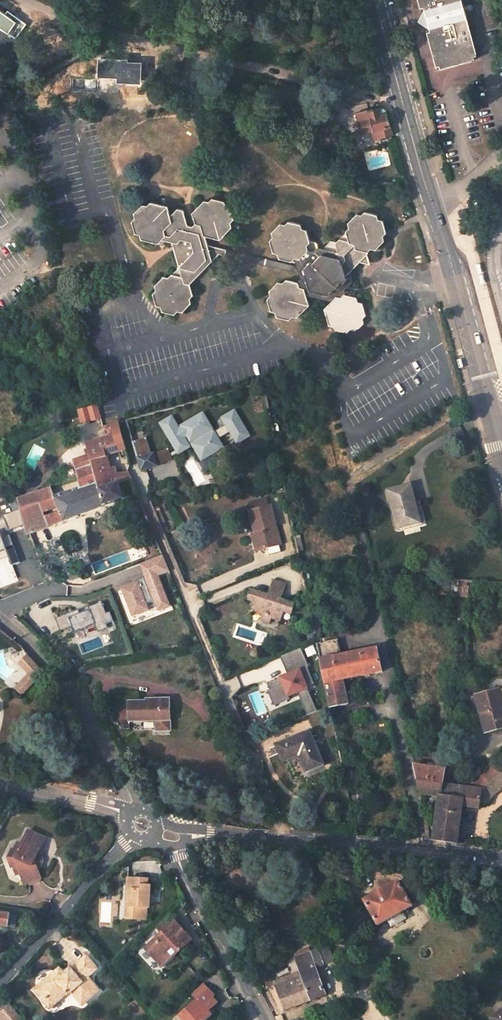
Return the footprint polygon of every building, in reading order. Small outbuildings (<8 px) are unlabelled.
[(439,67),(442,67),(443,70),(477,61),(477,58),(480,57),(464,0),(421,0),(423,9),(426,8),(427,11),(419,22),(425,25),(432,29),(433,33),(430,33),(439,67)] [(388,111),(382,107),(358,113),(363,133),(375,130),(378,139),(381,138),(382,138),(394,135),(388,111)] [(194,295),(190,284),(220,254),(228,256),(229,250),(208,244),(205,236),(220,240),(233,227),(231,222),(235,219),(231,207),(226,206),(225,201),(213,198),(210,202),(204,201),(193,213),(196,223),(194,227),(188,225),(184,210),(178,208),(171,216),(168,205),(152,201),(147,206),(143,204),(135,213),(136,218),(132,221),(136,233),(141,234),(142,239),(158,244),(162,239),(172,242),(174,247),(180,267),(169,278),(164,277),(156,285),(158,290),(154,294),(157,305),(162,306),(164,311),(175,314),(178,310),(184,311),(191,303),(190,298),(194,295)] [(307,296),(331,302),(331,303),(324,309),(329,325),(334,326),(335,331),(347,334),(350,331),(356,332),(364,323),(362,318),(366,314),(363,303),(357,302),(355,296),(345,294),(344,290),(352,282),(349,273),(354,269),(361,261),(362,262),(361,263),(371,265),(368,256),(366,257),(366,256),(374,248),(378,249),(385,241),(383,235),(387,231),(383,220),(378,219),(377,214),(367,212),(363,215),(357,214),(349,223),(351,229),(338,242),(332,241),(324,249),(318,247),(316,241),(310,240),(307,230),(302,229),(300,224),(289,221),(285,225),(280,224),(272,232),(274,237),(270,241),(273,252),(279,253),(279,258),(291,261),(294,257),(297,266),(299,273),(301,279),(298,282),(286,279),(283,284),(277,282),(270,290),(272,295),(268,299),(271,311),(276,312),(277,317),(288,320),(292,316),(298,318),(309,305),(307,296)] [(297,266),(229,250),(228,256),(299,273),(297,266)] [(97,406),(78,411),(81,424),(100,419),(97,406)] [(160,423),(176,450),(187,443),(184,437),(187,436),(192,444),(201,460),(214,452),(212,449),(221,444),(218,439),(230,432),(232,435),(247,431),(234,411),(222,418),(226,425),(225,425),(214,432),(202,413),(181,426),(181,427),(179,429),(171,417),(160,423)] [(111,473),(95,476),(91,462),(102,459),(100,454),(125,445),(118,422),(111,424),(115,436),(86,444),(90,456),(74,461),(79,478),(80,478),(82,485),(83,488),(98,484),(100,489),(118,483),(129,480),(132,479),(129,473),(128,473),(117,475),(115,472),(111,473)] [(249,435),(247,431),(232,435),(237,443),(249,435)] [(167,452),(152,456),(155,465),(170,460),(169,458),(192,444),(187,436),(184,437),(187,443),(176,450),(168,454),(167,452)] [(146,439),(132,443),(141,471),(146,469),(155,467),(155,465),(152,456),(152,455),(151,455),(146,439)] [(107,458),(127,450),(125,445),(100,454),(102,459),(91,462),(95,476),(111,473),(107,458)] [(74,489),(70,490),(72,492),(55,497),(51,488),(18,500),(20,509),(24,525),(27,535),(30,534),(102,506),(102,505),(122,499),(118,483),(100,489),(98,484),(83,488),(82,485),(75,487),(77,490),(74,491),(74,489)] [(410,485),(389,491),(398,528),(420,522),(410,485)] [(158,506),(153,509),(160,525),(165,522),(158,506)] [(271,506),(249,511),(255,533),(260,550),(267,548),(270,555),(282,552),(280,544),(281,544),(271,506)] [(20,509),(3,516),(4,519),(0,520),(0,553),(7,550),(12,565),(20,562),(10,535),(6,536),(5,532),(24,525),(20,509)] [(163,556),(140,565),(145,577),(136,580),(137,583),(121,589),(132,617),(150,610),(147,604),(154,601),(158,611),(171,606),(159,575),(169,571),(163,556)] [(52,563),(42,567),(47,582),(56,578),(52,563)] [(286,584),(273,580),(268,595),(267,598),(271,599),(272,596),(281,599),(286,584)] [(463,580),(460,595),(472,598),(475,582),(463,580)] [(268,595),(250,589),(247,599),(256,602),(254,611),(262,614),(260,621),(270,624),(272,618),(282,621),(285,611),(292,613),(295,604),(281,599),(272,596),(271,599),(267,598),(268,595)] [(78,610),(56,618),(61,631),(72,627),(75,633),(96,625),(98,632),(108,628),(106,624),(114,622),(110,612),(106,614),(102,602),(89,607),(90,610),(80,614),(78,610)] [(343,680),(382,672),(378,648),(342,655),(325,658),(324,655),(341,652),(339,639),(336,640),(335,636),(321,638),(322,643),(317,644),(326,683),(343,680)] [(302,647),(281,656),(288,674),(281,677),(282,680),(278,681),(277,679),(268,683),(271,689),(268,690),(275,705),(290,698),(289,695),(299,692),(308,688),(307,685),(315,682),(308,667),(309,666),(302,647)] [(29,655),(21,664),(31,674),(16,688),(22,695),(43,673),(44,673),(29,655)] [(473,683),(484,732),(501,728),(501,702),(501,699),(501,698),(501,679),(501,676),(473,683)] [(330,708),(349,704),(343,680),(326,683),(330,706),(330,708)] [(318,711),(308,688),(299,692),(308,715),(318,711)] [(147,702),(129,702),(129,721),(157,721),(157,730),(171,730),(169,699),(147,700),(147,702)] [(325,765),(310,730),(276,744),(283,762),(300,755),(307,772),(325,765)] [(444,784),(446,769),(444,769),(434,767),(414,764),(418,780),(444,784)] [(482,789),(480,806),(489,804),(489,799),(501,788),(501,771),(482,789)] [(420,793),(440,796),(434,840),(458,843),(463,805),(479,807),(480,806),(482,789),(471,787),(444,784),(418,780),(420,793)] [(43,839),(26,831),(20,845),(13,859),(19,874),(22,885),(40,879),(36,869),(40,861),(37,853),(43,839)] [(13,859),(20,845),(16,843),(12,851),(10,850),(6,859),(10,868),(11,868),(14,876),(19,874),(13,859)] [(125,890),(125,903),(130,903),(129,920),(143,920),(144,920),(144,908),(147,908),(148,904),(148,895),(148,886),(145,886),(145,879),(130,879),(130,890),(125,890)] [(413,906),(399,881),(368,898),(367,897),(365,898),(365,900),(364,901),(378,926),(387,920),(403,912),(413,906)] [(472,882),(459,888),(463,896),(476,889),(472,882)] [(9,914),(0,912),(0,925),(8,926),(9,914)] [(387,920),(391,927),(406,918),(403,912),(387,920)] [(165,925),(161,921),(156,926),(160,930),(165,925)] [(192,940),(176,922),(169,929),(167,927),(145,948),(162,967),(173,957),(171,955),(178,950),(180,951),(192,940)] [(328,944),(320,947),(326,965),(335,962),(328,944)] [(325,965),(319,949),(294,958),(301,976),(279,984),(278,982),(276,983),(277,985),(275,986),(285,1010),(326,995),(316,968),(325,965)] [(63,973),(57,979),(52,974),(33,991),(40,999),(45,996),(53,1006),(67,993),(68,994),(71,992),(82,1005),(99,991),(87,977),(97,969),(86,956),(71,969),(70,968),(63,973)] [(59,968),(52,974),(57,979),(63,973),(59,968)] [(205,985),(193,995),(197,1000),(209,989),(205,985)] [(180,1016),(183,1019),(207,1019),(212,1015),(209,1011),(210,1010),(218,1003),(213,998),(215,996),(209,989),(197,1000),(180,1016)] [(40,999),(49,1009),(53,1006),(45,996),(40,999)] [(1,1019),(23,1019),(24,1019),(11,1004),(0,1013),(0,1018),(1,1019)] [(491,1019),(492,1019),(501,1019),(501,1011),(491,1019)]
